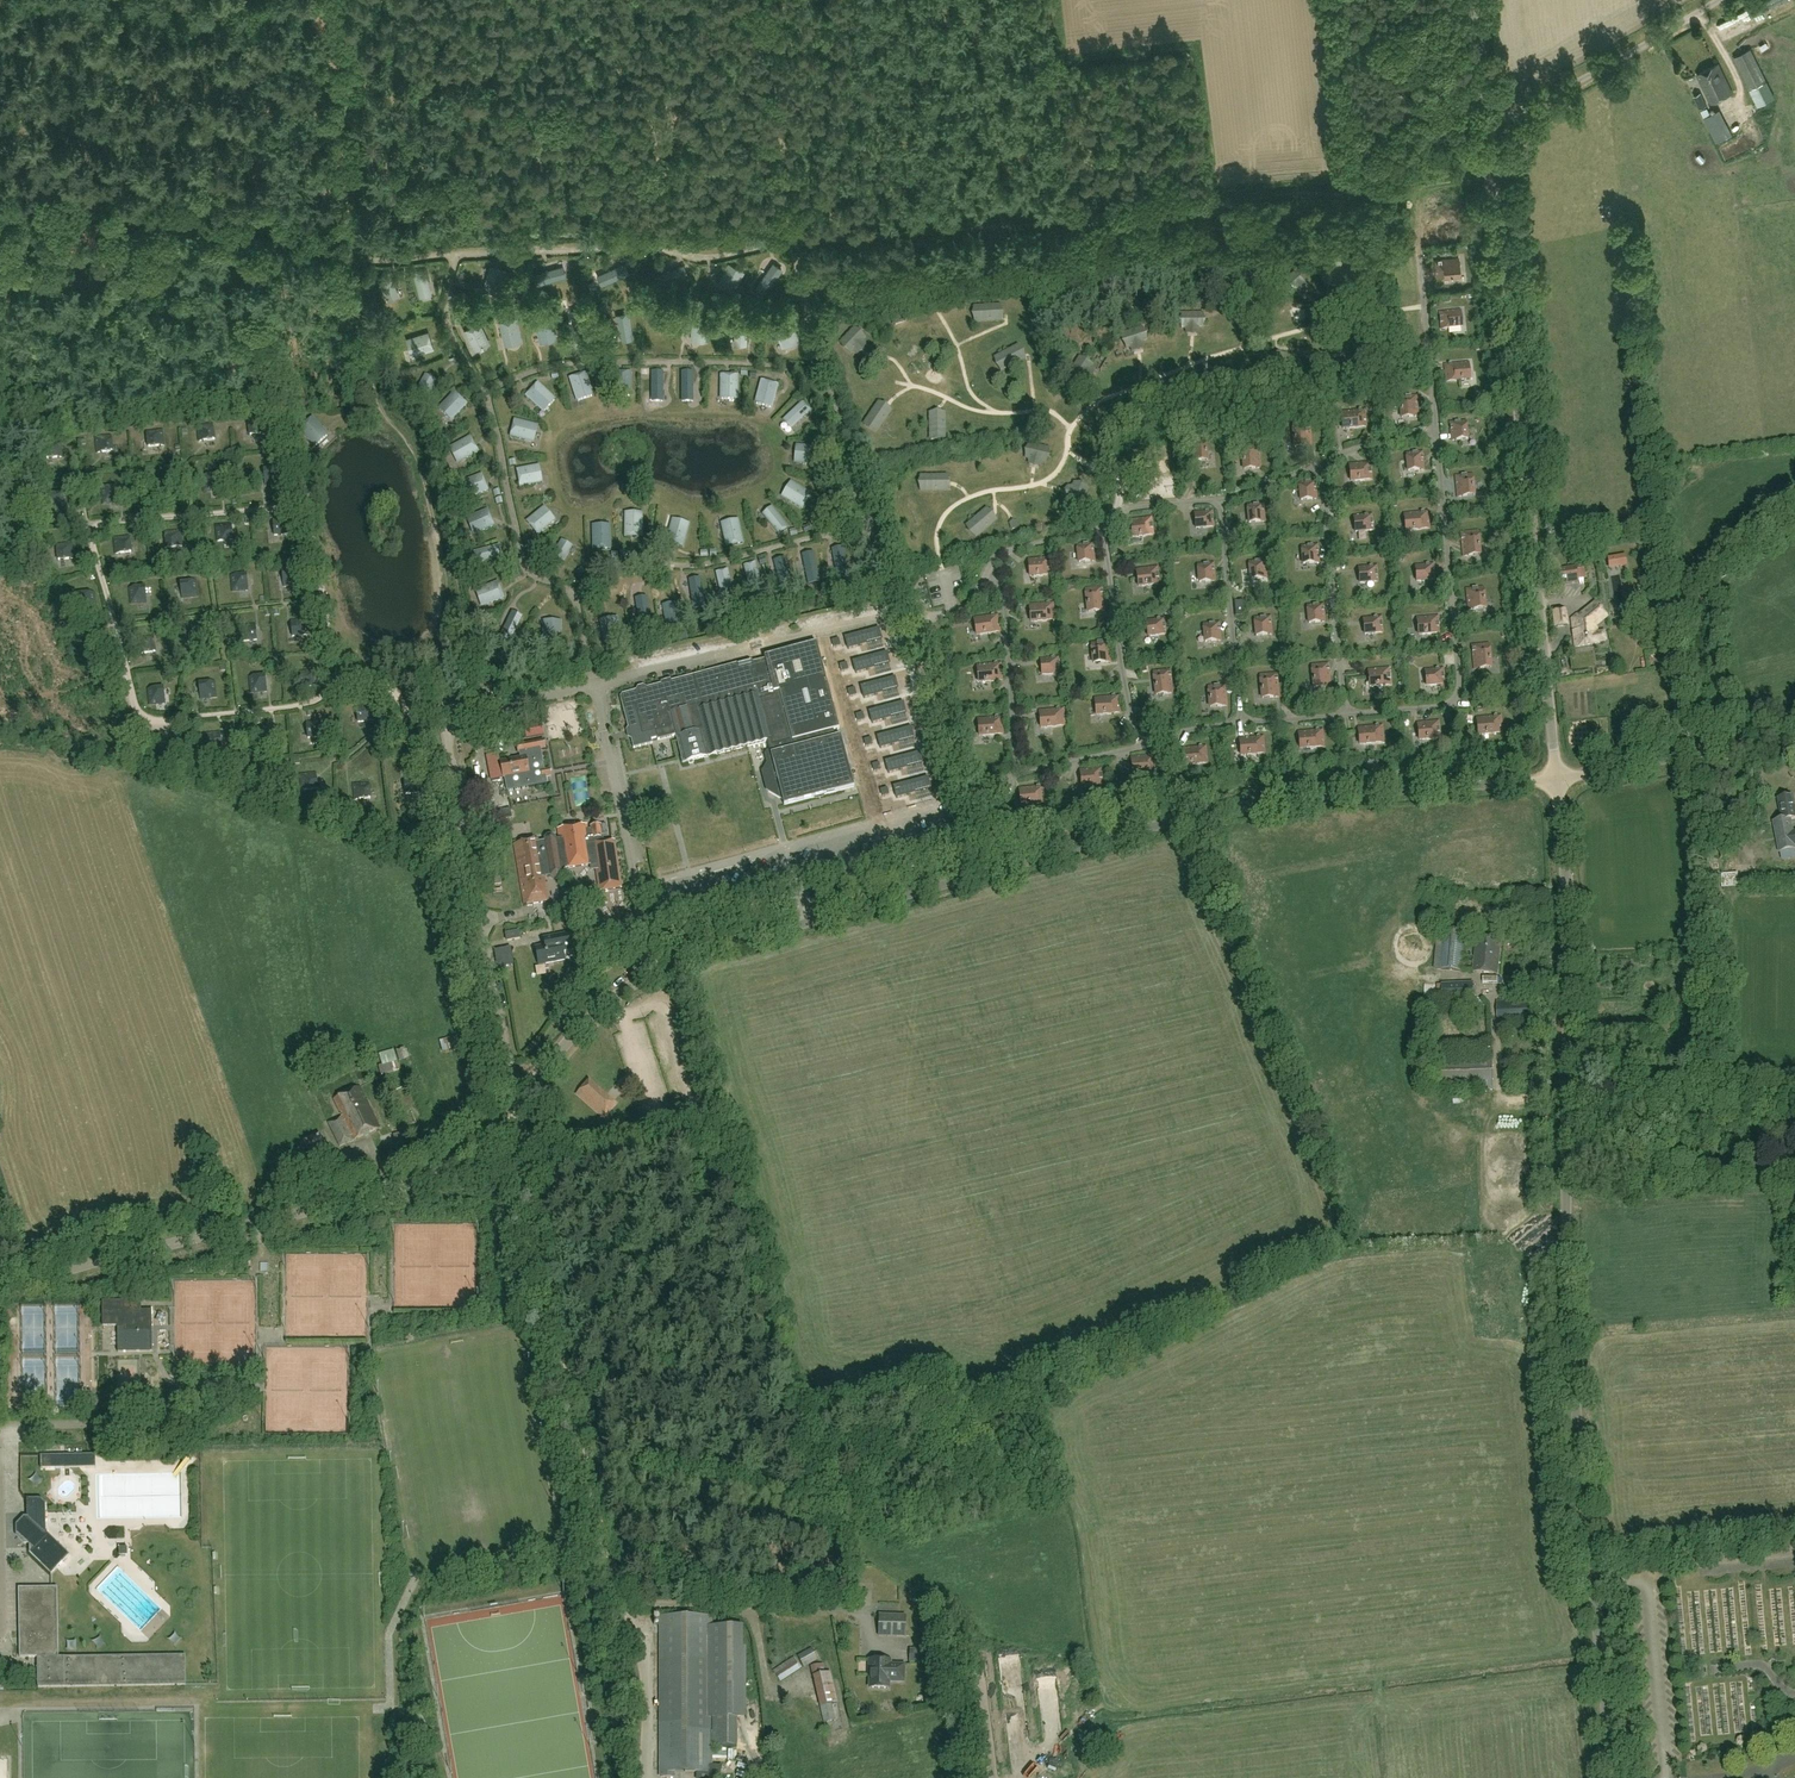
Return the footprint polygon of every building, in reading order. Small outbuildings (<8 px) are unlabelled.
[(1748,3),(1733,11),(1741,27),(1757,18),(1748,3)] [(1750,48),(1734,56),(1750,89),(1766,81),(1750,48)] [(1719,63),(1697,73),(1711,102),(1732,92),(1719,63)] [(1706,103),(1700,91),(1693,95),(1699,106),(1706,103)] [(1708,107),(1701,110),(1704,116),(1710,113),(1708,107)] [(1459,258),(1435,259),(1436,276),(1459,275),(1459,258)] [(618,266),(597,275),(602,285),(622,276),(629,273),(625,263),(618,266)] [(769,268),(756,287),(765,293),(778,275),(782,268),(774,263),(769,269),(769,268)] [(725,270),(717,284),(732,292),(740,279),(739,278),(743,271),(730,264),(726,271),(725,270)] [(677,267),(656,275),(660,286),(681,277),(688,274),(684,265),(677,268),(677,267)] [(556,267),(534,274),(537,284),(559,278),(559,277),(566,275),(563,266),(556,268),(556,267)] [(488,274),(483,289),(500,294),(505,279),(503,279),(506,271),(492,267),(490,274),(488,274)] [(414,271),(418,288),(420,288),(422,296),(430,294),(428,283),(429,283),(425,268),(414,271)] [(378,276),(385,292),(386,291),(390,299),(398,296),(394,286),(395,285),(389,271),(378,276)] [(758,292),(755,298),(760,301),(763,296),(758,292)] [(582,308),(571,310),(575,332),(577,339),(587,338),(585,330),(586,330),(582,308)] [(1461,311),(1440,312),(1441,329),(1462,327),(1461,311)] [(617,314),(620,332),(621,332),(623,340),(632,338),(630,327),(631,327),(628,312),(617,314)] [(552,314),(534,319),(540,343),(558,338),(552,314)] [(692,316),(692,332),(693,332),(693,340),(708,340),(708,332),(709,332),(709,316),(692,316)] [(517,317),(499,322),(504,346),(523,342),(517,317)] [(736,318),(735,335),(736,336),(736,344),(745,344),(745,333),(747,333),(748,318),(736,318)] [(791,318),(775,323),(780,338),(781,338),(784,346),(797,341),(795,333),(796,333),(791,318)] [(481,322),(463,330),(473,351),(491,343),(481,322)] [(1013,335),(1025,335),(1025,324),(1014,324),(1013,335)] [(414,338),(406,340),(411,354),(418,351),(419,353),(434,348),(428,331),(414,336),(414,338)] [(451,346),(445,348),(448,355),(454,352),(451,346)] [(455,354),(449,357),(452,363),(458,361),(455,354)] [(846,372),(854,368),(851,360),(842,363),(846,372)] [(1469,362),(1445,364),(1446,381),(1470,379),(1469,362)] [(614,372),(614,388),(615,388),(615,396),(630,396),(630,388),(631,388),(631,372),(614,372)] [(652,372),(652,395),(653,395),(653,403),(663,403),(663,395),(663,372),(652,372)] [(682,372),(682,395),(683,395),(683,403),(693,403),(693,395),(693,372),(682,372)] [(586,373),(570,378),(575,393),(576,393),(579,401),(592,396),(590,388),(591,388),(586,373)] [(419,392),(415,399),(422,403),(428,393),(429,394),(436,381),(426,375),(417,391),(419,392)] [(721,375),(721,391),(722,391),(722,399),(736,399),(737,391),(738,391),(738,376),(721,375)] [(759,396),(757,404),(771,407),(773,400),(774,400),(778,385),(762,380),(757,395),(759,396)] [(538,383),(526,396),(538,407),(539,405),(545,411),(555,400),(548,395),(549,394),(538,383)] [(455,392),(438,409),(452,422),(468,405),(455,392)] [(1401,418),(1418,417),(1417,396),(1400,397),(1401,418)] [(791,416),(785,421),(791,428),(799,420),(800,421),(811,411),(803,402),(790,415),(791,416)] [(1367,427),(1365,410),(1341,413),(1343,430),(1367,427)] [(313,416),(298,429),(315,448),(330,436),(313,416)] [(485,416),(479,418),(481,425),(487,423),(485,416)] [(912,417),(901,418),(901,429),(913,428),(912,417)] [(263,419),(248,421),(249,435),(264,433),(263,419)] [(515,420),(511,437),(526,441),(526,439),(534,441),(538,427),(530,425),(530,424),(515,420)] [(1466,422),(1450,423),(1452,441),(1468,439),(1466,422)] [(1312,447),(1310,423),(1293,424),(1295,448),(1312,447)] [(198,441),(213,439),(212,424),(197,426),(198,441)] [(488,426),(482,428),(484,434),(490,432),(488,426)] [(830,426),(826,432),(831,436),(835,430),(830,426)] [(148,447),(163,445),(161,430),(147,432),(148,447)] [(97,453),(113,451),(111,436),(96,438),(97,453)] [(458,446),(450,450),(458,462),(465,458),(465,460),(479,452),(471,437),(457,445),(458,446)] [(833,437),(832,443),(839,445),(840,439),(833,437)] [(1191,462),(1208,461),(1206,440),(1189,441),(1191,462)] [(47,459),(62,457),(60,442),(45,444),(47,459)] [(1244,470),(1261,468),(1258,445),(1241,446),(1244,470)] [(796,447),(795,461),(803,462),(803,464),(819,465),(820,448),(805,446),(805,448),(796,447)] [(1422,452),(1406,453),(1408,471),(1424,469),(1422,452)] [(973,471),(982,470),(981,459),(971,461),(973,471)] [(1350,464),(1352,481),(1372,478),(1370,462),(1350,464)] [(958,466),(944,469),(946,476),(960,472),(958,466)] [(531,467),(516,470),(519,487),(534,484),(534,483),(542,481),(539,467),(531,468),(531,467)] [(263,470),(265,485),(280,484),(278,468),(263,470)] [(204,491),(219,489),(217,474),(202,476),(204,491)] [(1473,474),(1456,476),(1458,497),(1475,495),(1473,474)] [(468,482),(460,485),(466,498),(473,495),(474,497),(489,491),(482,475),(468,480),(468,482)] [(154,497),(168,496),(167,480),(152,482),(154,497)] [(1315,481),(1300,482),(1301,500),(1316,499),(1315,481)] [(791,483),(783,496),(790,500),(789,501),(802,509),(812,495),(798,486),(798,488),(791,483)] [(103,503),(118,502),(117,486),(101,488),(103,503)] [(500,489),(493,491),(495,498),(501,496),(500,489)] [(52,509),(68,507),(66,492),(50,494),(52,509)] [(502,498),(495,500),(497,506),(503,504),(502,498)] [(1263,504),(1247,505),(1249,523),(1265,522),(1263,504)] [(888,508),(891,518),(901,515),(898,505),(888,508)] [(771,508),(764,514),(771,522),(770,523),(780,535),(789,528),(778,514),(776,515),(771,508)] [(1058,508),(1048,510),(1050,519),(1060,516),(1058,508)] [(538,513),(526,523),(537,536),(549,526),(548,525),(554,520),(545,509),(539,514),(538,513)] [(474,517),(466,520),(472,533),(479,530),(480,532),(494,526),(488,510),(474,516),(474,517)] [(1012,521),(1010,510),(998,513),(1000,523),(1012,521)] [(1213,511),(1195,513),(1196,528),(1214,527),(1213,511)] [(1428,512),(1404,514),(1406,531),(1430,529),(1428,512)] [(625,521),(625,537),(642,537),(643,521),(641,521),(641,513),(627,513),(627,521),(625,521)] [(1372,515),(1354,517),(1356,532),(1374,530),(1372,515)] [(1640,517),(1641,529),(1656,527),(1654,516),(1640,517)] [(274,535),(289,533),(287,517),(272,519),(274,535)] [(1130,520),(1132,537),(1153,535),(1151,518),(1130,520)] [(671,527),(666,543),(683,547),(687,532),(686,532),(688,524),(674,520),(672,528),(671,527)] [(737,520),(723,523),(725,531),(723,532),(727,547),(743,543),(740,528),(739,528),(737,520)] [(217,541),(232,539),(230,524),(215,525),(217,541)] [(593,534),(594,550),(611,549),(610,533),(609,533),(609,525),(594,526),(595,534),(593,534)] [(796,529),(789,531),(791,537),(797,535),(796,529)] [(166,547),(181,546),(180,530),(164,532),(166,547)] [(1478,531),(1461,533),(1463,556),(1480,554),(1478,531)] [(116,553),(131,551),(129,536),(114,538),(116,553)] [(556,550),(548,563),(558,570),(568,554),(566,553),(571,546),(563,542),(558,551),(556,550)] [(58,560),(73,558),(71,543),(56,545),(58,560)] [(1093,544),(1077,545),(1079,563),(1094,562),(1093,544)] [(1302,547),(1304,564),(1319,563),(1317,545),(1302,547)] [(484,551),(475,553),(477,562),(488,559),(489,561),(503,557),(501,546),(483,550),(484,551)] [(843,548),(833,550),(834,557),(838,579),(849,577),(845,555),(844,555),(843,548)] [(813,553),(803,555),(805,562),(804,563),(809,585),(820,583),(815,560),(813,553)] [(1028,560),(1030,577),(1051,574),(1049,557),(1028,560)] [(785,559),(775,561),(776,568),(780,590),(791,588),(787,566),(786,566),(785,559)] [(1265,561),(1249,562),(1251,580),(1267,578),(1265,561)] [(744,566),(749,583),(750,583),(753,591),(761,589),(758,578),(760,578),(756,563),(744,566)] [(1433,564),(1415,566),(1417,582),(1435,580),(1433,564)] [(1198,565),(1199,583),(1214,582),(1213,565),(1198,565)] [(1376,566),(1359,568),(1360,583),(1378,582),(1376,566)] [(1136,570),(1138,587),(1159,584),(1157,567),(1136,570)] [(1559,584),(1576,581),(1574,567),(1556,570),(1559,584)] [(283,585),(298,583),(296,568),(281,570),(283,585)] [(717,573),(721,590),(722,590),(724,598),(732,596),(730,585),(731,585),(728,570),(717,573)] [(518,571),(512,574),(515,580),(521,577),(518,571)] [(232,591),(247,589),(245,574),(230,575),(232,591)] [(700,579),(690,580),(691,588),(694,610),(705,608),(702,586),(701,586),(700,579)] [(182,597),(196,595),(195,580),(180,582),(182,597)] [(484,589),(476,592),(482,606),(489,603),(490,604),(504,598),(498,582),(483,588),(484,589)] [(131,603),(146,601),(144,586),(130,587),(131,603)] [(1102,587),(1085,589),(1087,613),(1104,611),(1102,587)] [(1483,588),(1467,590),(1469,611),(1486,609),(1483,588)] [(80,609),(95,607),(93,592),(79,593),(80,609)] [(646,598),(636,599),(638,606),(637,606),(641,629),(652,627),(648,605),(647,605),(646,598)] [(1235,602),(1236,617),(1244,616),(1243,601),(1235,602)] [(1577,613),(1571,618),(1571,619),(1575,647),(1599,644),(1599,642),(1606,641),(1605,631),(1598,632),(1597,627),(1597,624),(1607,615),(1595,601),(1578,615),(1577,613)] [(1030,605),(1031,622),(1055,620),(1053,603),(1030,605)] [(665,605),(666,613),(665,613),(668,631),(680,629),(677,614),(675,614),(673,604),(665,605)] [(1308,606),(1309,624),(1325,623),(1324,605),(1308,606)] [(509,620),(499,639),(509,644),(519,624),(519,623),(522,617),(513,612),(510,619),(509,619),(509,620)] [(1556,628),(1567,627),(1566,613),(1554,614),(1556,628)] [(998,615),(974,619),(976,636),(1000,632),(998,615)] [(1271,617),(1255,619),(1257,637),(1273,635),(1271,617)] [(1381,617),(1363,619),(1365,635),(1383,633),(1381,617)] [(1439,617),(1418,618),(1419,635),(1440,634),(1439,617)] [(292,636),(307,634),(305,618),(290,620),(292,636)] [(616,618),(602,621),(604,629),(602,629),(605,644),(622,641),(619,626),(618,626),(616,618)] [(1163,619),(1146,622),(1148,637),(1166,634),(1163,619)] [(544,629),(543,645),(560,646),(561,630),(560,630),(560,622),(546,621),(545,629),(544,629)] [(1219,623),(1204,624),(1205,642),(1221,641),(1219,623)] [(241,641),(256,640),(254,624),(239,626),(241,641)] [(881,640),(879,629),(845,638),(848,650),(856,648),(856,647),(858,646),(859,647),(866,645),(866,644),(881,640)] [(190,647),(206,645),(204,631),(189,632),(190,647)] [(140,653),(155,651),(153,636),(138,638),(140,653)] [(839,639),(832,641),(834,648),(841,646),(839,639)] [(1108,641),(1091,643),(1093,664),(1110,662),(1108,641)] [(750,661),(732,665),(622,694),(621,698),(634,749),(653,744),(651,739),(657,738),(658,740),(676,736),(683,764),(768,742),(771,752),(766,756),(768,764),(764,771),(772,776),(774,784),(769,792),(783,800),(785,806),(855,787),(841,736),(835,737),(833,730),(839,729),(817,643),(765,657),(765,659),(753,663),(750,661)] [(1489,644),(1472,646),(1474,670),(1491,668),(1489,644)] [(872,668),(888,664),(885,653),(851,662),(854,674),(863,672),(862,671),(865,670),(865,671),(872,669),(872,668)] [(1041,659),(1042,675),(1060,673),(1058,658),(1041,659)] [(845,664),(838,665),(840,672),(847,670),(845,664)] [(977,666),(979,683),(1002,681),(1001,664),(977,666)] [(1328,664),(1311,665),(1314,689),(1330,688),(1328,664)] [(1389,668),(1369,670),(1370,687),(1391,685),(1389,668)] [(302,687),(317,685),(315,669),(300,671),(302,687)] [(1443,669),(1426,671),(1427,686),(1445,685),(1443,669)] [(1153,672),(1155,696),(1172,694),(1170,670),(1153,672)] [(251,692),(266,690),(264,674),(249,676),(251,692)] [(1260,675),(1262,699),(1279,698),(1277,674),(1260,675)] [(895,690),(892,678),(858,687),(861,699),(869,697),(869,696),(872,696),(872,697),(879,695),(879,694),(895,690)] [(200,697),(215,696),(214,681),(198,682),(200,697)] [(1210,708),(1227,707),(1225,686),(1208,687),(1210,708)] [(150,703),(164,701),(163,687),(148,688),(150,703)] [(852,689),(845,691),(847,698),(854,696),(852,689)] [(1119,697),(1095,698),(1096,715),(1120,714),(1119,697)] [(357,721),(372,719),(370,704),(355,706),(357,721)] [(885,719),(901,715),(898,704),(865,713),(868,725),(876,723),(876,722),(878,721),(878,722),(886,720),(885,719)] [(1063,708),(1039,711),(1041,728),(1065,725),(1063,708)] [(859,714),(852,716),(854,723),(860,721),(859,714)] [(1477,719),(1478,736),(1502,733),(1500,716),(1477,719)] [(1002,718),(978,720),(979,737),(1003,735),(1002,718)] [(308,738),(323,736),(321,720),(306,722),(308,738)] [(561,720),(548,724),(550,730),(562,727),(561,720)] [(542,722),(524,726),(526,738),(544,735),(542,722)] [(1439,722),(1418,724),(1420,741),(1441,739),(1439,722)] [(256,743),(271,741),(270,726),(254,728),(256,743)] [(1383,727),(1359,728),(1360,746),(1384,744),(1383,727)] [(892,744),(908,740),(905,729),(871,738),(874,750),(883,748),(882,747),(885,746),(885,747),(892,745),(892,744)] [(206,749),(222,747),(219,731),(204,733),(206,749)] [(1323,731),(1299,733),(1300,750),(1324,748),(1323,731)] [(1264,737),(1240,739),(1241,756),(1265,754),(1264,737)] [(544,740),(517,745),(519,754),(520,753),(521,758),(501,762),(499,754),(487,756),(492,780),(505,778),(507,788),(547,780),(547,778),(552,777),(551,773),(550,769),(545,770),(545,767),(542,751),(546,750),(545,745),(544,740)] [(865,740),(858,741),(860,748),(867,746),(865,740)] [(1182,749),(1184,766),(1208,764),(1206,747),(1182,749)] [(912,754),(878,763),(881,775),(889,773),(889,772),(892,772),(892,773),(899,771),(899,770),(915,766),(912,754)] [(1155,756),(1131,758),(1133,775),(1157,773),(1155,756)] [(872,765),(865,767),(867,774),(874,772),(872,765)] [(1080,771),(1082,788),(1102,786),(1101,769),(1080,771)] [(302,789),(317,788),(315,772),(300,774),(302,789)] [(405,793),(420,791),(418,776),(403,777),(405,793)] [(491,808),(486,780),(475,782),(480,810),(491,808)] [(918,780),(885,789),(888,801),(896,799),(896,798),(898,797),(898,798),(906,796),(905,795),(921,791),(918,780)] [(354,799),(370,797),(368,781),(352,783),(354,799)] [(1043,787),(1019,789),(1021,806),(1045,804),(1043,787)] [(879,790),(872,792),(874,799),(880,797),(879,790)] [(1783,821),(1774,823),(1781,853),(1794,850),(1794,831),(1791,820),(1794,819),(1794,807),(1793,796),(1778,799),(1783,821)] [(569,824),(570,827),(558,829),(559,838),(556,839),(556,837),(553,835),(548,836),(546,839),(539,840),(538,839),(515,843),(526,906),(550,902),(546,878),(551,877),(555,880),(559,879),(562,875),(561,871),(563,868),(565,868),(565,869),(591,865),(592,871),(598,870),(601,891),(623,887),(615,840),(604,842),(603,835),(607,834),(606,825),(601,826),(601,824),(590,826),(590,829),(587,830),(586,824),(575,826),(574,823),(569,824)] [(413,844),(429,842),(427,827),(411,829),(413,844)] [(507,942),(521,939),(519,930),(505,933),(507,942)] [(546,947),(536,949),(539,966),(565,961),(564,952),(574,950),(571,935),(551,938),(545,940),(546,947)] [(1477,938),(1473,972),(1498,974),(1501,940),(1477,938)] [(616,992),(622,984),(617,980),(610,987),(616,992)] [(1497,1003),(1496,1020),(1527,1021),(1527,1003),(1497,1003)] [(467,1033),(460,1035),(440,1040),(443,1051),(463,1046),(470,1043),(467,1033)] [(410,1058),(407,1047),(397,1050),(400,1061),(410,1058)] [(380,1055),(383,1065),(379,1066),(382,1075),(400,1070),(397,1062),(394,1050),(380,1055)] [(1694,1055),(1677,1056),(1678,1065),(1694,1064),(1694,1055)] [(1439,1059),(1440,1073),(1462,1072),(1461,1058),(1439,1059)] [(1439,1087),(1490,1086),(1490,1072),(1439,1074),(1439,1087)] [(342,1116),(328,1123),(340,1147),(380,1128),(360,1086),(333,1099),(342,1116)] [(413,1090),(406,1092),(411,1111),(418,1109),(413,1090)] [(613,1101),(600,1115),(604,1119),(616,1104),(613,1101)] [(1768,1137),(1768,1130),(1768,1127),(1757,1128),(1757,1137),(1768,1137)] [(395,1135),(398,1146),(408,1143),(406,1132),(395,1135)] [(303,1157),(301,1146),(288,1149),(291,1160),(303,1157)] [(362,1179),(374,1174),(367,1156),(359,1159),(361,1163),(357,1165),(362,1179)] [(1708,1178),(1731,1177),(1731,1164),(1708,1165),(1708,1178)] [(258,1260),(258,1268),(267,1268),(267,1260),(258,1260)] [(125,1296),(125,1301),(103,1302),(103,1327),(118,1327),(118,1353),(151,1352),(151,1331),(152,1331),(152,1311),(142,1311),(142,1301),(141,1301),(141,1296),(125,1296)] [(96,1468),(96,1455),(96,1454),(56,1455),(41,1455),(41,1469),(46,1469),(56,1468),(61,1468),(70,1468),(79,1468),(96,1468)] [(42,1499),(39,1499),(27,1499),(28,1518),(25,1518),(18,1526),(18,1536),(25,1543),(29,1542),(29,1552),(52,1574),(57,1568),(70,1555),(48,1534),(47,1534),(46,1503),(42,1499)] [(63,1659),(63,1657),(59,1657),(58,1588),(19,1588),(20,1658),(37,1657),(37,1660),(63,1659)] [(879,1614),(878,1632),(905,1632),(905,1615),(879,1614)] [(708,1618),(655,1619),(658,1776),(709,1775),(708,1749),(734,1749),(734,1713),(710,1714),(708,1618)] [(741,1696),(740,1622),(733,1622),(733,1626),(714,1626),(715,1703),(738,1703),(738,1696),(741,1696)] [(769,1667),(774,1678),(815,1658),(810,1648),(769,1667)] [(923,1649),(910,1649),(909,1663),(922,1663),(923,1649)] [(186,1655),(63,1657),(63,1659),(37,1660),(38,1687),(186,1685),(186,1655)] [(890,1659),(870,1659),(869,1675),(870,1675),(870,1688),(888,1688),(889,1680),(903,1681),(904,1664),(894,1664),(894,1666),(889,1666),(890,1659)] [(812,1676),(818,1703),(833,1699),(827,1673),(812,1676)] [(796,1725),(815,1724),(814,1699),(794,1700),(796,1725)] [(1016,1712),(1016,1703),(1005,1703),(1005,1713),(1016,1712)]
